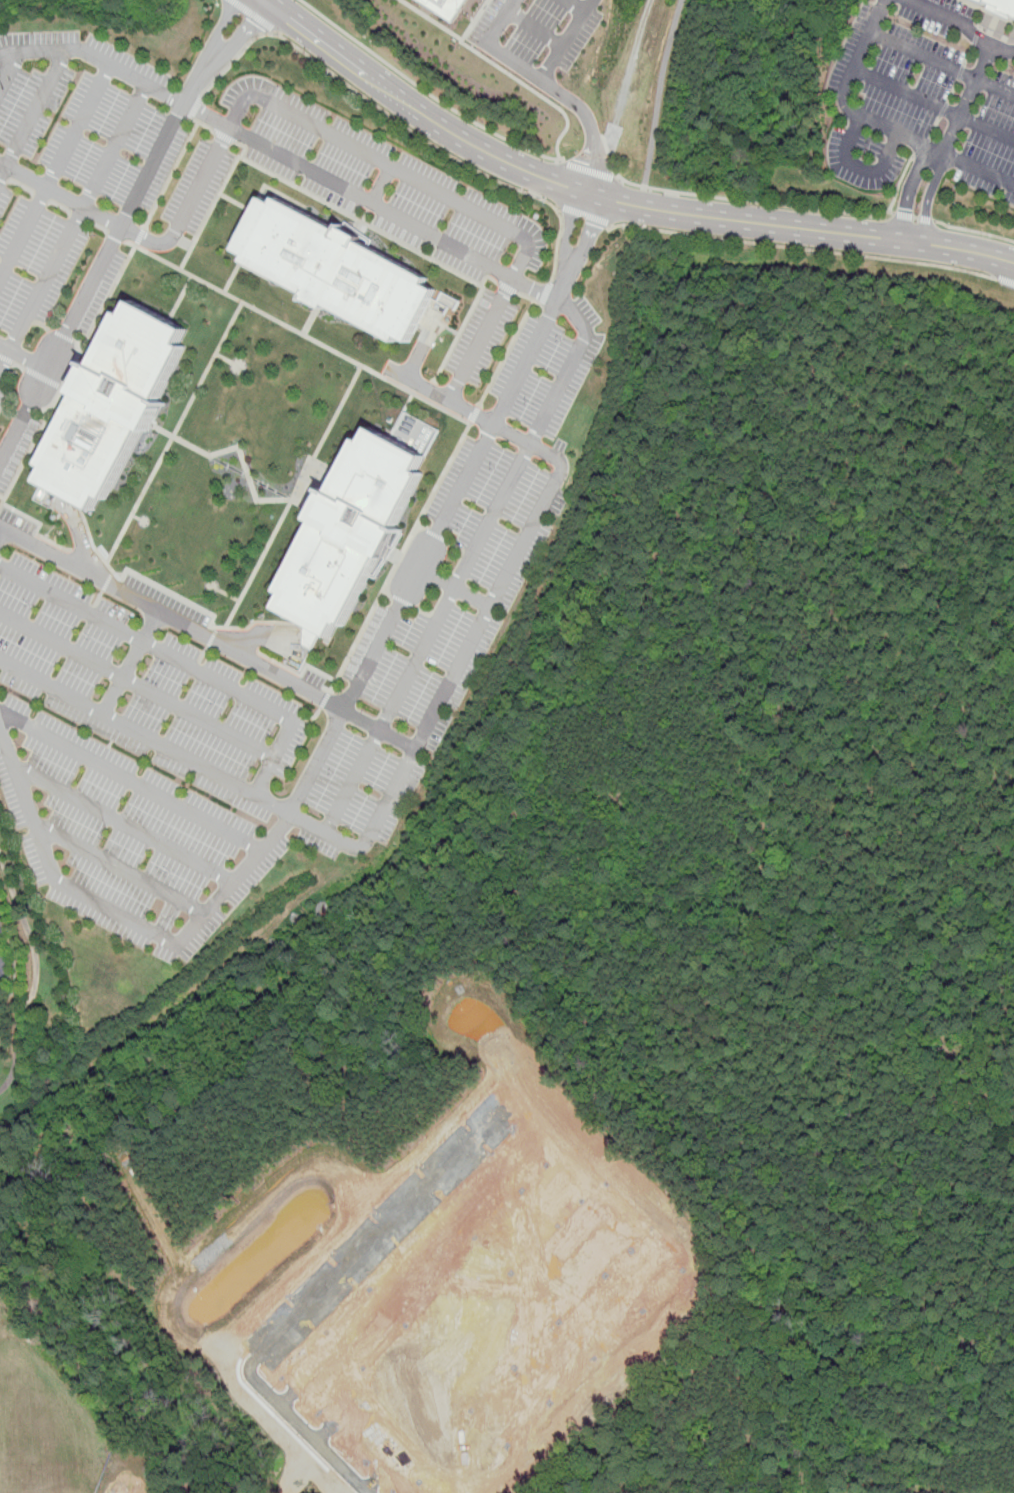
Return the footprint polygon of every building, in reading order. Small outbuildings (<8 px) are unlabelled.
[(453,22),(468,0),(420,0),(453,22)] [(1013,16),(979,0),(1013,0),(1013,16)] [(264,196),(275,202),(279,197),(339,228),(341,224),(363,236),(361,241),(431,277),(428,284),(440,290),(411,342),(400,336),(397,342),(328,305),(324,309),(307,299),(304,292),(245,261),(248,255),(237,249),(264,196)] [(137,298),(129,313),(122,310),(96,362),(90,359),(73,390),(79,394),(42,464),(46,467),(38,482),(96,510),(104,496),(109,498),(144,429),(149,431),(166,399),(161,397),(191,344),(184,341),(192,327),(137,298)] [(378,424),(369,439),(363,436),(337,488),(330,486),(314,517),(320,521),(282,591),(287,593),(279,609),(337,637),(345,622),(349,625),(385,555),(389,557),(407,526),(402,524),(431,470),(424,467),(433,453),(378,424)]
